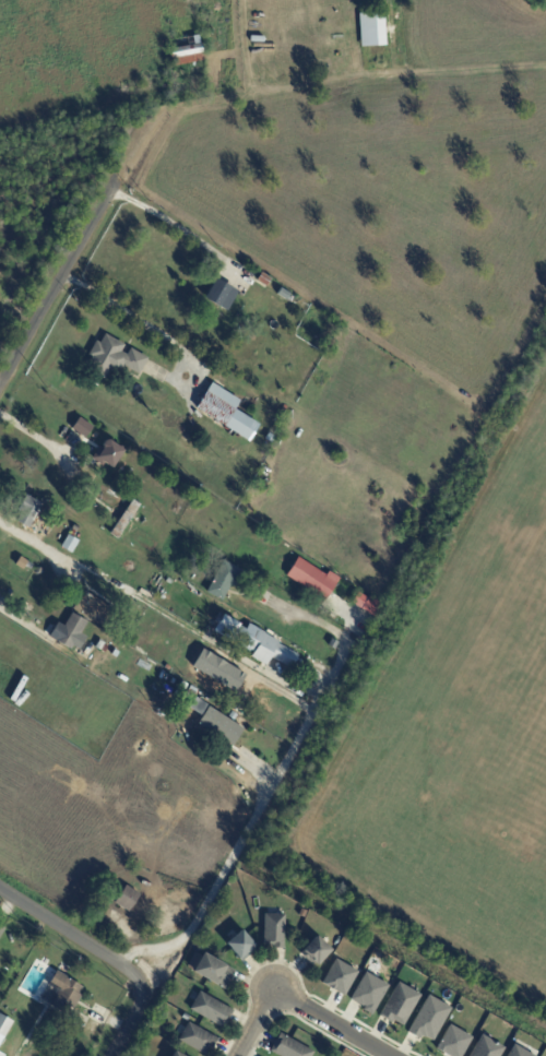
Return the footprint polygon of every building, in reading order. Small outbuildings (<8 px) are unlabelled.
[(382,13),(384,38),(375,38),(375,46),(364,47),(361,14),(382,13)] [(206,61),(176,66),(171,40),(202,35),(206,61)] [(268,286),(258,281),(263,273),(273,280),(268,287),(268,286)] [(221,281),(239,290),(228,310),(206,299),(217,280),(221,281)] [(124,352),(130,355),(133,349),(151,358),(142,375),(127,367),(121,376),(114,371),(108,380),(88,369),(95,358),(91,356),(98,342),(103,343),(107,334),(128,345),(124,352)] [(236,435),(197,410),(213,384),(241,403),(236,411),(260,426),(249,443),(236,435)] [(85,438),(73,429),(81,418),(94,427),(86,439),(85,438)] [(271,434),(277,438),(274,443),(268,440),(271,434)] [(102,463),(95,459),(103,447),(107,450),(108,449),(108,446),(110,441),(114,440),(129,451),(117,468),(108,462),(105,465),(102,463)] [(41,517),(37,525),(34,524),(31,530),(17,522),(23,512),(20,510),(27,496),(45,505),(41,511),(44,512),(41,517)] [(122,534),(119,539),(111,534),(117,526),(110,522),(120,508),(127,512),(133,500),(141,505),(122,534)] [(73,554),(63,547),(70,535),(72,536),(75,531),(74,530),(76,525),(82,529),(80,533),(79,532),(74,538),(81,542),(73,554)] [(16,565),(22,557),(34,565),(31,570),(26,567),(24,570),(16,565)] [(332,593),(327,601),(288,576),(300,557),(328,576),(331,571),(342,578),(332,593)] [(229,591),(224,601),(207,592),(225,560),(245,570),(236,586),(233,584),(229,591)] [(90,591),(120,609),(111,622),(114,624),(110,630),(107,628),(108,627),(75,607),(86,590),(90,591)] [(372,615),(363,609),(369,598),(382,607),(376,618),(372,615)] [(86,641),(81,649),(74,645),(72,650),(51,637),(60,622),(66,626),(73,613),(90,622),(81,636),(87,639),(86,641)] [(251,624),(266,633),(266,634),(281,642),(280,644),(300,656),(293,669),(284,664),(283,666),(272,660),(269,666),(252,657),(256,652),(252,650),(251,652),(215,631),(219,624),(215,622),(221,613),(226,616),(227,614),(242,624),(241,625),(248,629),(251,624)] [(129,629),(133,632),(128,642),(123,640),(129,629)] [(340,641),(341,641),(337,648),(331,644),(334,638),(340,641)] [(96,648),(100,641),(106,643),(105,646),(108,649),(105,653),(96,648)] [(215,657),(230,666),(226,673),(234,677),(228,687),(221,683),(215,693),(199,685),(204,674),(198,671),(206,655),(213,658),(214,656),(215,657)] [(216,734),(188,715),(200,697),(211,703),(204,714),(222,725),(216,734)] [(241,714),(251,721),(247,729),(236,722),(241,714)] [(254,729),(266,736),(262,741),(251,735),(254,729)] [(138,901),(130,913),(117,903),(128,886),(142,895),(138,901)] [(295,915),(298,909),(304,911),(300,917),(295,915)] [(283,913),(282,947),(272,947),(272,944),(262,944),(263,912),(283,913)] [(237,962),(234,959),(236,958),(224,942),(239,929),(252,946),(248,949),(250,951),(237,962)] [(298,952),(317,934),(332,948),(318,963),(314,960),(310,964),(298,952)] [(234,973),(223,990),(214,986),(215,984),(185,966),(192,953),(201,959),(204,953),(226,966),(225,968),(234,973)] [(334,959),(321,983),(343,995),(356,971),(334,959)] [(66,976),(85,988),(81,995),(84,996),(75,1009),(73,1008),(68,1016),(52,1006),(60,993),(50,986),(59,972),(66,976)] [(365,972),(348,999),(363,1007),(361,1009),(370,1015),(387,985),(365,972)] [(396,982),(377,1016),(390,1023),(391,1020),(401,1025),(418,995),(396,982)] [(233,1011),(230,1015),(229,1013),(222,1028),(188,1008),(198,990),(233,1011)] [(427,995),(405,1032),(418,1040),(419,1036),(423,1037),(424,1036),(431,1041),(450,1008),(427,995)] [(1,1040),(0,1042),(0,1015),(14,1022),(3,1041),(1,1040)] [(212,1047),(209,1045),(204,1054),(177,1039),(187,1021),(217,1037),(212,1047)] [(435,1048),(447,1055),(460,1055),(471,1036),(448,1024),(435,1048)] [(510,1025),(507,1031),(513,1035),(517,1029),(510,1025)] [(311,1051),(308,1055),(279,1055),(268,1049),(277,1031),(311,1051)] [(468,1055),(498,1055),(503,1047),(480,1034),(468,1055)] [(506,1055),(533,1055),(512,1044),(506,1055)]
